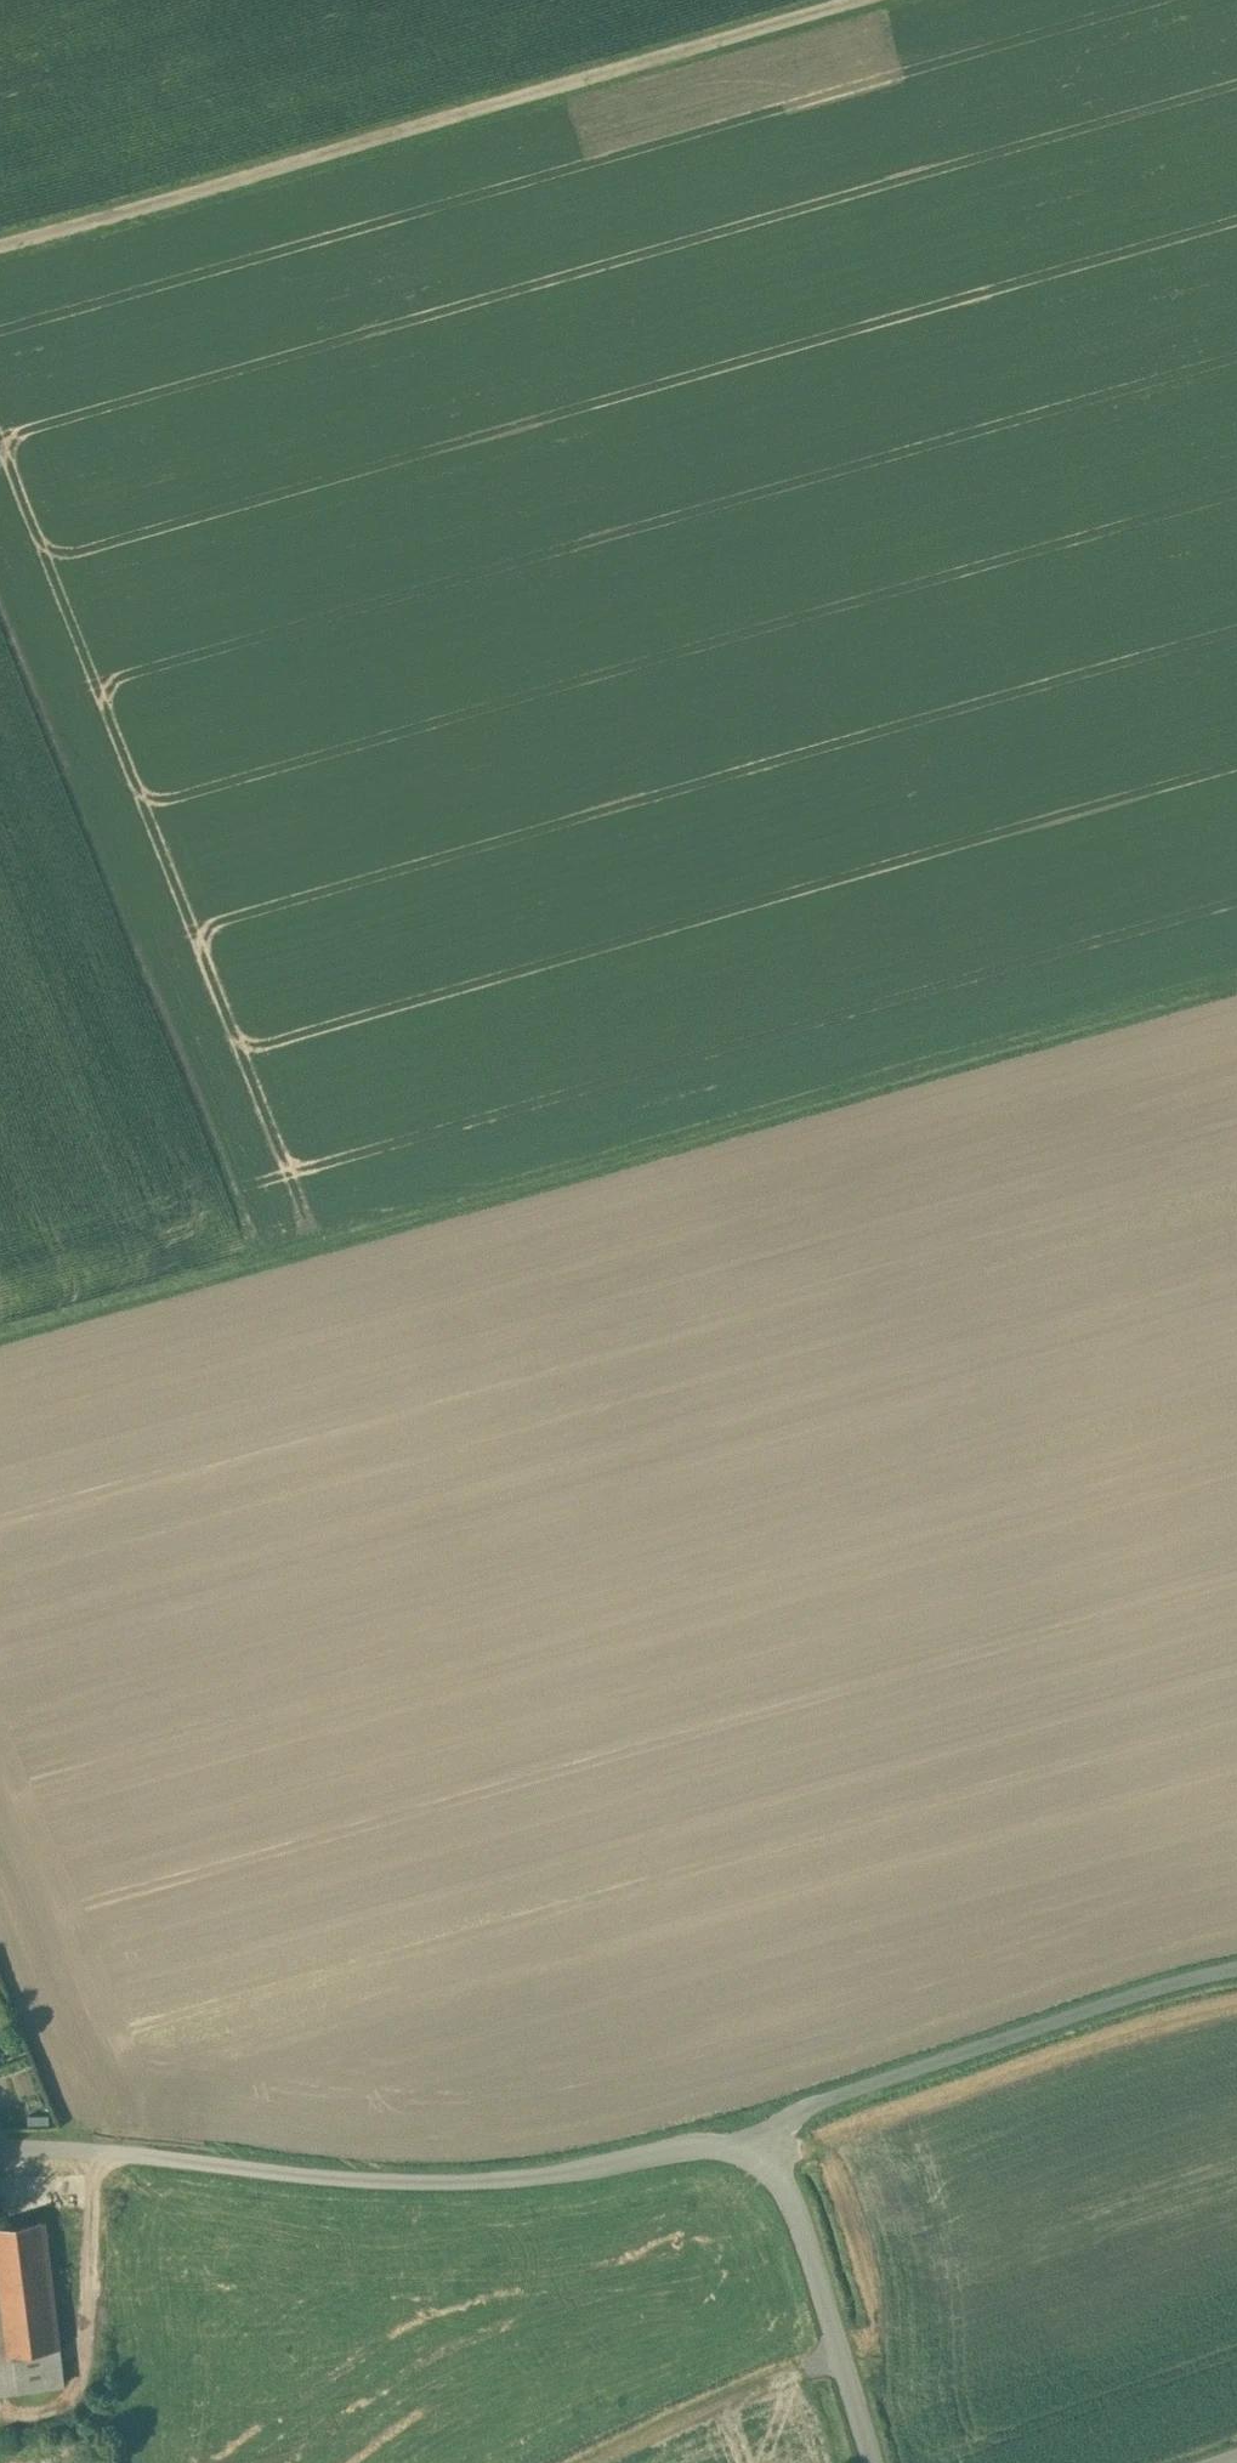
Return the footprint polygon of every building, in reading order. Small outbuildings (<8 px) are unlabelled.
[(62,2383),(42,2219),(0,2224),(0,2391),(62,2383)]
